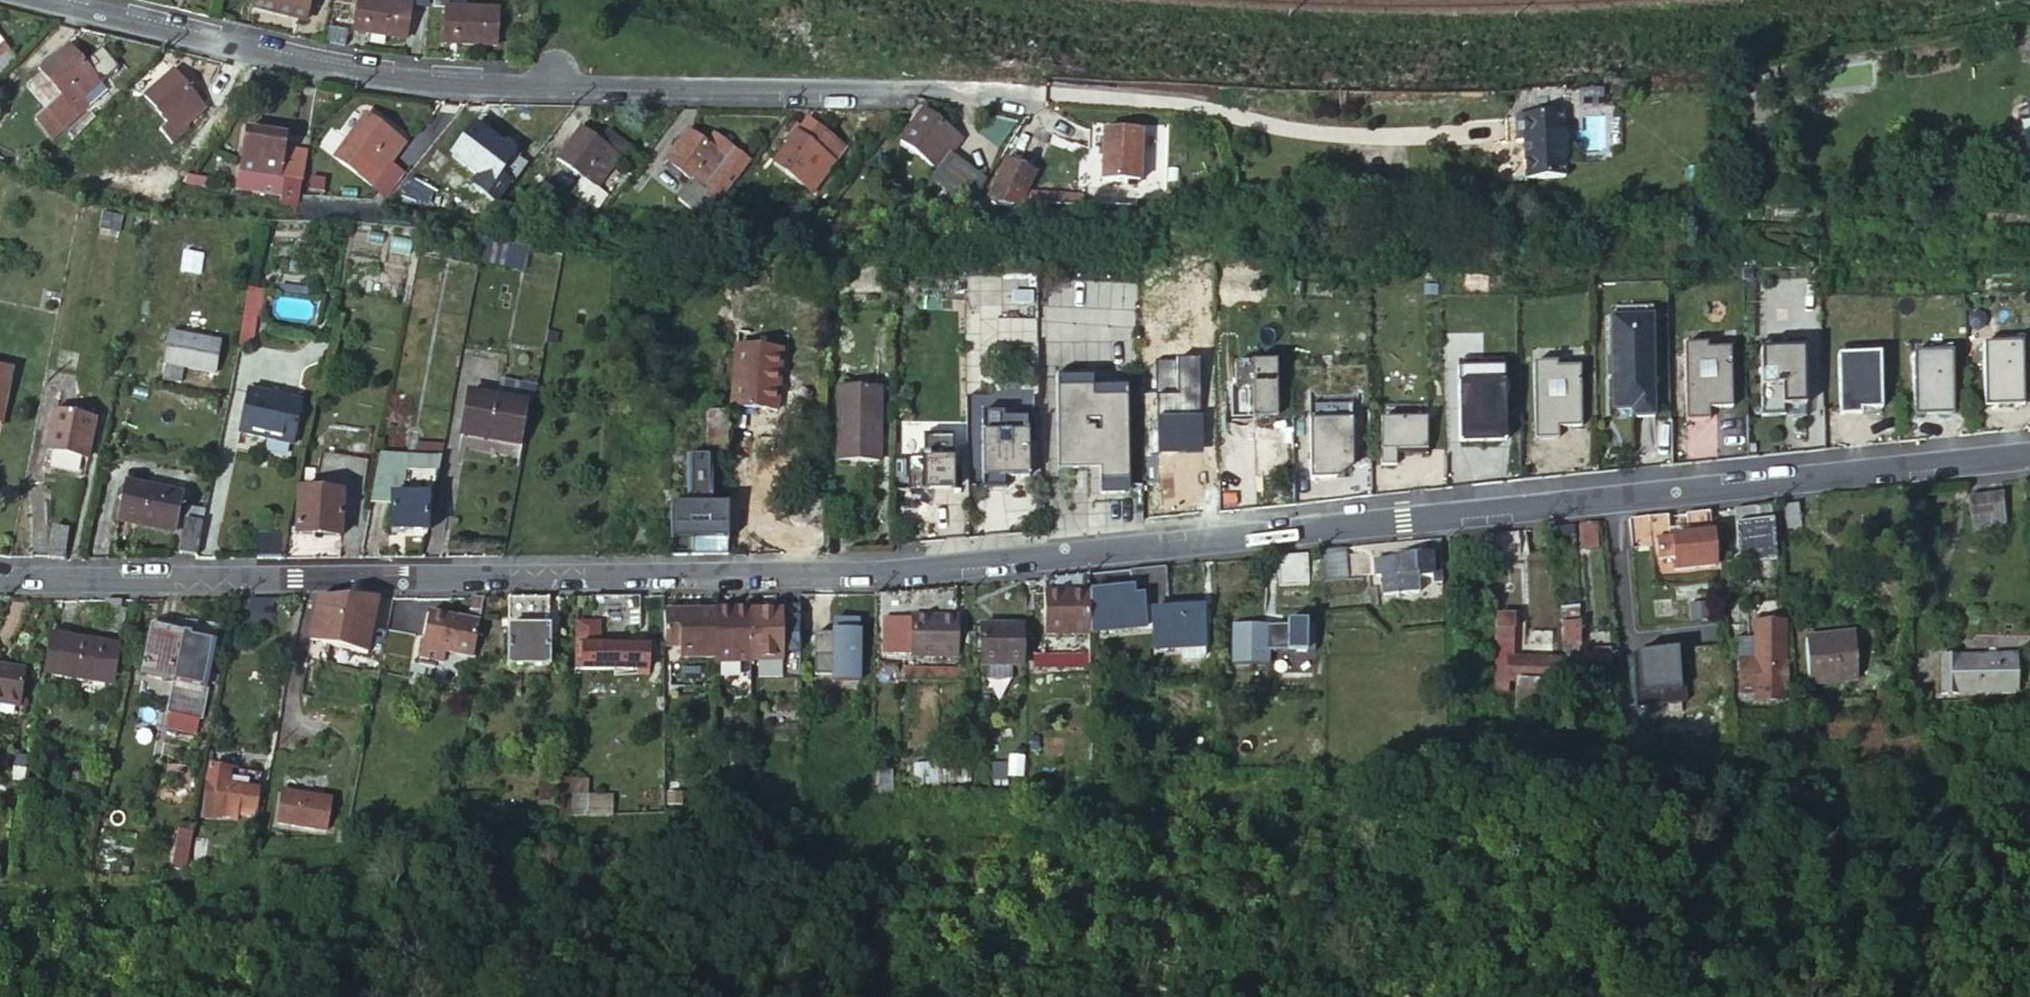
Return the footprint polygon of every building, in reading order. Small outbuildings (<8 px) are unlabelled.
[(311,0),(257,0),(255,9),(305,21),(311,0)] [(353,32),(404,40),(410,5),(381,0),(358,0),(353,32)] [(453,0),(434,0),(433,7),(445,8),(444,43),(496,46),(498,11),(465,9),(453,9),(453,0)] [(466,1),(453,0),(453,9),(465,9),(466,1)] [(9,49),(0,38),(0,56),(9,49)] [(83,100),(102,84),(70,48),(42,72),(62,95),(34,119),(53,140),(89,108),(83,100)] [(206,109),(174,73),(145,97),(168,124),(161,130),(173,144),(190,129),(187,126),(206,109)] [(108,92),(102,84),(83,100),(89,108),(108,92)] [(968,204),(986,177),(951,151),(960,138),(923,110),(900,141),(937,169),(931,177),(944,187),(968,204)] [(1602,113),(1555,116),(1556,139),(1563,139),(1566,176),(1606,172),(1602,113)] [(381,173),(374,183),(387,193),(403,173),(390,163),(405,144),(367,115),(345,144),(335,157),(362,177),(371,165),(381,173)] [(1555,116),(1545,117),(1547,140),(1556,139),(1555,116)] [(815,128),(806,121),(796,134),(806,141),(815,128)] [(513,154),(476,126),(453,156),(480,176),(474,185),(483,192),(513,154)] [(815,128),(806,141),(796,134),(774,164),(802,184),(810,174),(820,182),(835,161),(844,148),(815,128)] [(619,158),(599,143),(581,129),(560,158),(584,177),(572,193),(594,210),(607,194),(597,186),(619,158)] [(282,189),(281,195),(280,205),(298,207),(307,151),(285,147),(286,136),(247,130),(239,182),(282,189)] [(700,140),(688,131),(665,159),(692,180),(679,198),(700,215),(714,198),(744,158),(708,130),(700,140)] [(1138,134),(1102,131),(1100,148),(1100,154),(1098,179),(1134,182),(1138,134)] [(603,137),(599,143),(619,158),(623,153),(603,137)] [(1020,210),(1036,169),(1002,156),(986,197),(1020,210)] [(443,171),(433,161),(416,178),(427,188),(443,171)] [(381,173),(371,165),(362,177),(372,185),(374,183),(381,173)] [(810,174),(802,184),(813,192),(820,182),(810,174)] [(238,190),(281,195),(282,189),(239,182),(238,190)] [(958,202),(966,206),(968,204),(944,187),(934,201),(938,204),(941,202),(946,200),(952,201),(958,202)] [(525,249),(484,240),(479,263),(520,271),(525,249)] [(200,275),(204,257),(186,254),(182,272),(200,275)] [(265,291),(251,288),(246,315),(257,317),(259,317),(265,291)] [(257,317),(246,315),(240,344),(251,346),(257,317)] [(1609,318),(1610,410),(1630,409),(1630,416),(1652,416),(1651,318),(1609,318)] [(215,373),(221,343),(171,333),(164,366),(166,366),(163,380),(181,383),(184,368),(215,373)] [(1802,337),(1761,337),(1762,412),(1783,411),(1782,401),(1803,401),(1802,337)] [(2021,339),(1982,340),(1984,404),(2022,403),(2021,339)] [(1705,348),(1684,349),(1686,418),(1708,417),(1707,407),(1731,406),(1729,341),(1705,342),(1705,348)] [(1951,345),(1913,346),(1915,409),(1953,408),(1951,345)] [(778,409),(783,350),(737,346),(732,405),(778,409)] [(1880,352),(1836,353),(1838,412),(1860,412),(1860,407),(1881,407),(1880,352)] [(1251,414),(1276,414),(1274,357),(1234,358),(1235,383),(1250,383),(1251,414)] [(1554,369),(1532,369),(1534,439),(1556,439),(1556,428),(1579,427),(1577,362),(1554,363),(1554,369)] [(12,372),(0,369),(0,425),(12,372)] [(1088,369),(1054,370),(1057,466),(1085,465),(1085,459),(1098,458),(1098,465),(1098,490),(1123,489),(1122,464),(1127,464),(1124,378),(1089,379),(1088,369)] [(534,404),(537,388),(502,382),(500,398),(527,402),(534,404)] [(873,461),(874,389),(839,389),(839,461),(873,461)] [(292,444),(301,403),(249,392),(240,433),(292,444)] [(527,402),(500,398),(469,393),(462,435),(520,444),(527,402)] [(1026,473),(1024,415),(1000,415),(1000,423),(978,424),(977,399),(963,400),(965,464),(980,464),(980,486),(1003,485),(1003,474),(1026,473)] [(1349,405),(1307,406),(1308,478),(1333,478),(1332,460),(1350,460),(1349,405)] [(88,459),(96,418),(55,410),(47,449),(88,459)] [(1424,410),(1378,411),(1379,462),(1395,462),(1394,447),(1424,447),(1424,410)] [(728,450),(728,414),(706,414),(707,450),(728,450)] [(904,456),(905,488),(952,486),(950,433),(920,434),(920,456),(904,456)] [(126,457),(129,444),(115,440),(112,455),(126,457)] [(416,442),(414,457),(442,458),(444,445),(416,442)] [(414,457),(381,454),(372,502),(391,503),(390,533),(427,533),(427,498),(434,498),(442,458),(414,457)] [(670,509),(671,536),(692,536),(692,556),(728,556),(727,528),(727,508),(712,508),(711,459),(687,459),(687,508),(670,509)] [(174,533),(181,494),(127,483),(119,522),(174,533)] [(2009,525),(2005,491),(1971,495),(1974,528),(2009,525)] [(340,537),(340,514),(316,512),(316,502),(299,501),(299,511),(297,511),(297,536),(340,537)] [(1805,530),(1800,503),(1783,505),(1788,533),(1805,530)] [(1734,506),(1738,554),(1776,551),(1772,504),(1734,506)] [(185,520),(204,524),(206,511),(188,507),(185,520)] [(355,537),(356,510),(343,509),(343,537),(355,537)] [(1652,517),(1654,538),(1659,538),(1661,556),(1675,555),(1677,568),(1717,564),(1715,552),(1715,540),(1712,510),(1688,513),(1690,535),(1672,537),(1670,515),(1652,517)] [(179,554),(197,557),(204,524),(185,520),(179,554)] [(1601,547),(1599,522),(1582,524),(1584,549),(1601,547)] [(1577,524),(1558,526),(1559,546),(1578,545),(1577,524)] [(1520,530),(1495,532),(1498,565),(1523,563),(1520,530)] [(53,531),(47,560),(65,560),(70,533),(53,531)] [(1434,583),(1445,582),(1444,537),(1432,539),(1433,554),(1376,559),(1377,574),(1383,574),(1385,594),(1395,593),(1421,591),(1420,576),(1433,576),(1434,583)] [(1346,548),(1325,550),(1327,581),(1348,580),(1346,548)] [(1167,567),(1091,574),(1093,630),(1146,627),(1145,597),(1170,595),(1167,567)] [(1042,580),(1043,595),(1089,594),(1089,575),(1042,580)] [(1779,580),(1770,580),(1771,591),(1780,591),(1779,580)] [(957,588),(913,592),(914,620),(959,618),(957,588)] [(1396,606),(1395,593),(1385,594),(1379,594),(1380,607),(1396,606)] [(1090,634),(1089,594),(1043,595),(1043,635),(1090,634)] [(549,597),(508,598),(509,665),(549,664),(549,597)] [(639,627),(639,597),(621,597),(622,627),(639,627)] [(469,621),(429,615),(421,660),(438,662),(445,664),(447,654),(475,659),(484,598),(472,598),(469,621)] [(317,600),(306,658),(337,665),(340,648),(367,654),(378,600),(317,600)] [(1204,609),(1153,612),(1155,648),(1207,646),(1204,609)] [(1565,623),(1580,623),(1580,611),(1564,611),(1565,623)] [(716,659),(715,612),(664,613),(665,649),(679,649),(680,660),(716,659)] [(716,663),(750,663),(750,662),(783,662),(800,661),(800,652),(800,612),(749,613),(749,612),(715,612),(716,659),(716,663)] [(1498,614),(1499,689),(1511,689),(1512,679),(1519,680),(1519,706),(1545,708),(1546,694),(1558,695),(1560,659),(1553,659),(1515,657),(1515,614),(1498,614)] [(959,618),(914,620),(917,657),(962,656),(959,618)] [(833,636),(815,636),(815,676),(834,676),(834,681),(860,681),(860,675),(860,621),(839,622),(840,636),(833,636)] [(201,718),(218,635),(154,622),(143,674),(174,680),(168,711),(201,718)] [(1582,654),(1580,623),(1565,623),(1566,662),(1567,690),(1582,690),(1583,684),(1591,684),(1591,694),(1610,695),(1610,684),(1607,684),(1607,672),(1611,673),(1611,650),(1595,649),(1595,654),(1582,654)] [(1270,661),(1270,627),(1235,626),(1235,661),(1270,661)] [(1023,665),(1023,627),(981,627),(981,666),(1023,665)] [(1859,677),(1855,633),(1807,637),(1811,682),(1859,677)] [(49,634),(42,673),(113,684),(119,646),(49,634)] [(1560,659),(1561,640),(1554,639),(1553,659),(1560,659)] [(577,646),(576,669),(649,669),(649,647),(577,646)] [(1088,666),(1088,652),(1044,653),(1044,667),(1088,666)] [(1661,669),(1661,653),(1653,653),(1653,659),(1633,659),(1633,672),(1636,672),(1636,669),(1661,669)] [(2019,687),(2018,654),(1944,656),(1945,689),(2019,687)] [(438,662),(421,660),(420,665),(437,668),(438,662)] [(1789,684),(1790,664),(1773,663),(1773,661),(1743,660),(1742,689),(1772,690),(1772,684),(1789,684)] [(0,666),(0,702),(20,705),(25,670),(0,666)] [(987,670),(988,687),(1010,686),(1009,669),(987,670)] [(1730,684),(1731,669),(1722,669),(1721,683),(1730,684)] [(1811,692),(1806,681),(1799,684),(1805,695),(1811,692)] [(1016,769),(1015,727),(988,728),(989,770),(1016,769)] [(239,807),(256,810),(257,810),(262,775),(209,768),(203,815),(238,820),(238,814),(239,807)] [(544,788),(572,788),(573,781),(544,779),(544,788)] [(95,797),(97,786),(85,783),(83,795),(95,797)] [(326,830),(330,799),(283,793),(279,824),(326,830)] [(255,816),(256,810),(239,807),(238,814),(255,816)] [(179,833),(177,844),(189,846),(191,835),(179,833)] [(189,846),(177,844),(173,868),(185,870),(189,846)]
